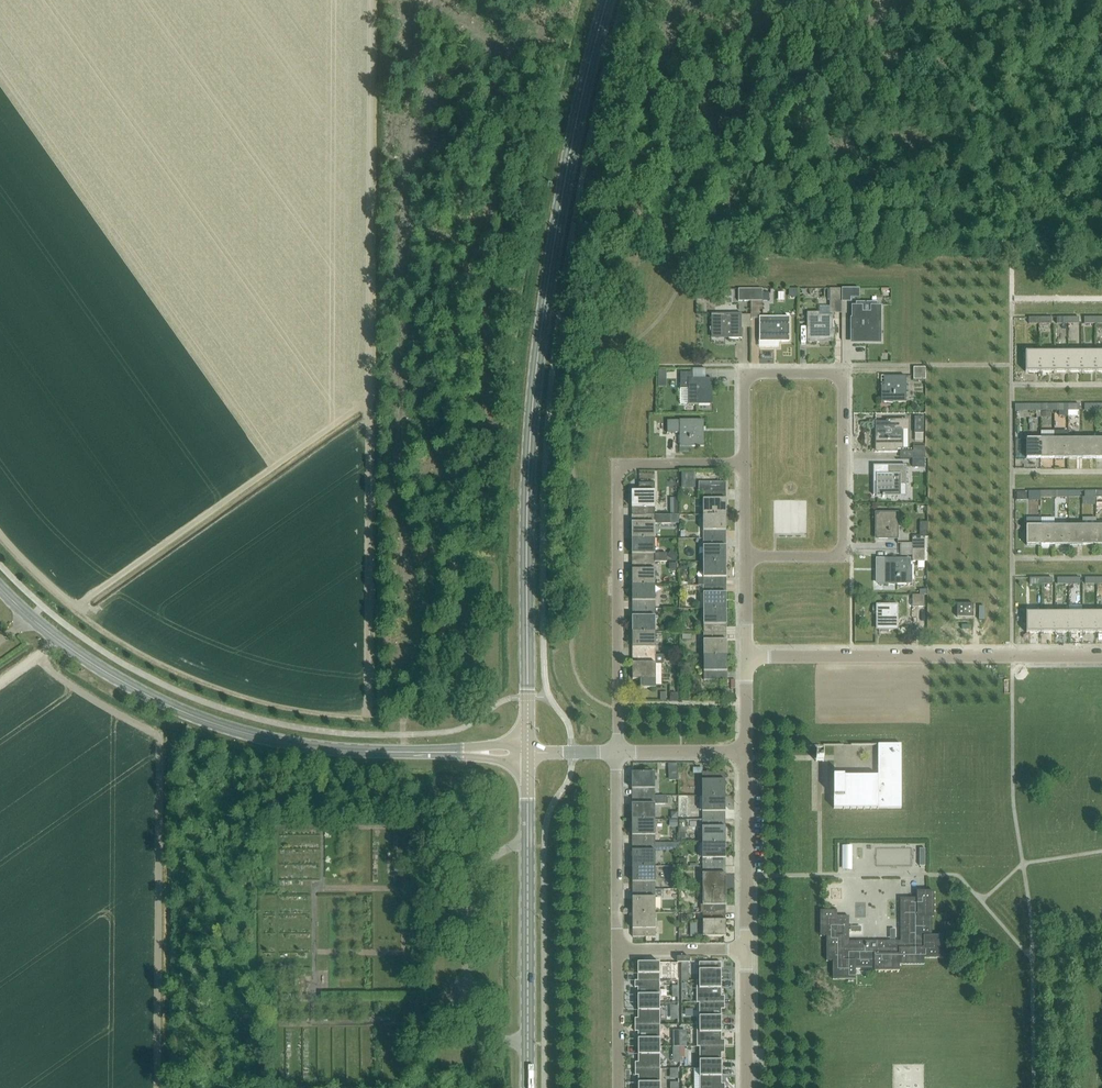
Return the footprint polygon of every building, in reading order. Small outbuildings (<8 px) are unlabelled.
[(750,301),(750,289),(738,289),(738,301),(750,301)] [(762,301),(762,290),(750,289),(750,301),(762,301)] [(833,301),(841,301),(841,289),(829,289),(829,316),(819,316),(819,313),(807,313),(807,342),(817,342),(817,339),(833,339),(833,316),(833,301)] [(859,289),(850,289),(850,298),(859,298),(859,289)] [(852,331),(852,342),(879,342),(879,323),(881,323),(881,306),(871,306),(871,312),(862,312),(862,306),(851,306),(851,318),(850,318),(850,331),(852,331)] [(741,339),(741,314),(711,314),(711,337),(728,337),(728,339),(741,339)] [(759,342),(789,342),(789,317),(759,317),(759,342)] [(1026,372),(1040,372),(1040,352),(1026,353),(1026,372)] [(1040,372),(1054,372),(1054,352),(1040,352),(1040,372)] [(1054,372),(1068,372),(1067,352),(1054,352),(1054,372)] [(1068,372),(1082,372),(1082,352),(1067,352),(1068,372)] [(1082,372),(1095,372),(1095,352),(1082,352),(1082,372)] [(925,368),(913,368),(913,380),(925,380),(925,368)] [(709,389),(712,389),(712,379),(692,379),(692,373),(680,373),(680,389),(688,389),(688,405),(709,405),(709,389)] [(884,403),(906,403),(906,377),(884,377),(884,403)] [(915,418),(915,433),(923,433),(923,418),(915,418)] [(677,420),(677,447),(710,447),(710,429),(703,429),(703,420),(677,420)] [(875,432),(877,432),(878,453),(897,453),(897,450),(900,450),(900,443),(903,443),(903,430),(906,430),(906,420),(886,420),(886,422),(875,422),(875,432)] [(1026,459),(1040,459),(1040,439),(1026,440),(1026,459)] [(1040,459),(1054,459),(1054,439),(1040,439),(1040,459)] [(1054,459),(1068,459),(1068,439),(1054,439),(1054,459)] [(1068,459),(1082,459),(1082,439),(1068,439),(1068,459)] [(1082,459),(1096,459),(1096,439),(1082,439),(1082,459)] [(913,459),(925,459),(925,447),(913,447),(913,459)] [(906,485),(906,466),(881,466),(887,466),(887,474),(876,474),(876,482),(873,482),(873,495),(876,495),(876,497),(882,497),(882,498),(884,498),(884,497),(901,497),(900,485),(906,485)] [(725,482),(698,483),(698,492),(703,491),(703,515),(725,515),(725,499),(717,499),(717,491),(725,491),(725,482)] [(652,507),(652,492),(657,492),(656,483),(641,483),(641,492),(633,492),(634,508),(642,508),(642,515),(654,515),(654,507),(652,507)] [(878,539),(897,539),(897,513),(875,513),(875,523),(878,523),(878,539)] [(642,523),(634,523),(634,539),(652,539),(652,524),(654,524),(670,524),(670,515),(654,515),(642,515),(642,523)] [(725,515),(703,515),(703,539),(717,539),(717,531),(726,531),(725,515)] [(1026,546),(1040,546),(1040,526),(1026,526),(1026,546)] [(1040,546),(1054,546),(1054,526),(1040,526),(1040,546)] [(1054,546),(1068,545),(1068,526),(1054,526),(1054,546)] [(1068,545),(1082,545),(1082,526),(1068,526),(1068,545)] [(1082,545),(1096,545),(1096,526),(1082,526),(1082,545)] [(912,550),(924,550),(924,538),(912,538),(912,550)] [(652,539),(634,539),(634,554),(642,554),(642,562),(655,562),(666,562),(666,554),(652,554),(652,539)] [(717,539),(703,539),(703,562),(726,562),(726,546),(717,546),(717,539)] [(924,550),(912,550),(912,562),(924,562),(924,550)] [(910,559),(875,559),(875,569),(878,568),(878,585),(912,584),(912,566),(910,566),(910,559)] [(634,586),(652,586),(652,570),(655,570),(655,562),(642,562),(643,570),(634,570),(634,586)] [(726,562),(703,562),(703,586),(717,586),(717,578),(726,578),(726,562)] [(643,609),(655,609),(655,601),(652,601),(652,586),(634,586),(634,601),(643,601),(643,609)] [(717,586),(703,586),(703,609),(726,609),(726,593),(717,593),(717,586)] [(924,595),(912,595),(912,607),(924,607),(924,595)] [(973,604),(957,604),(956,617),(973,618),(973,604)] [(878,631),(898,631),(898,605),(876,605),(876,615),(878,615),(878,631)] [(1054,632),(1054,613),(1054,605),(1049,605),(1049,613),(1041,613),(1041,632),(1054,632)] [(634,633),(653,632),(652,617),(655,617),(655,609),(643,609),(643,617),(634,617),(634,633)] [(726,609),(703,609),(703,633),(718,633),(718,625),(726,625),(726,609)] [(1026,632),(1041,632),(1041,613),(1026,613),(1026,632)] [(1054,632),(1068,632),(1068,613),(1054,613),(1054,632)] [(1068,632),(1082,632),(1082,613),(1068,613),(1068,632)] [(1082,632),(1096,632),(1096,613),(1082,613),(1082,632)] [(653,632),(634,633),(635,648),(643,648),(643,656),(655,656),(655,648),(653,648),(653,632)] [(718,633),(703,633),(704,656),(726,656),(726,640),(718,640),(718,633)] [(653,664),(655,664),(661,664),(661,656),(655,656),(643,656),(643,664),(635,664),(635,680),(640,680),(640,688),(655,688),(655,678),(653,678),(653,664)] [(726,656),(704,656),(704,680),(718,680),(718,673),(726,673),(726,656)] [(833,776),(833,809),(901,809),(901,745),(878,745),(878,776),(833,776)] [(632,773),(632,789),(640,789),(640,796),(655,796),(655,772),(632,773)] [(716,773),(702,773),(702,796),(725,796),(725,780),(716,780),(716,773)] [(632,804),(632,820),(655,820),(655,804),(665,804),(665,796),(655,796),(640,796),(640,804),(632,804)] [(725,796),(702,796),(702,820),(717,820),(717,812),(725,812),(725,796)] [(632,820),(632,835),(640,835),(640,843),(655,843),(655,820),(632,820)] [(717,820),(702,820),(702,843),(725,843),(725,827),(717,827),(717,820)] [(632,851),(632,866),(655,866),(655,843),(640,843),(640,851),(632,851)] [(725,843),(702,843),(702,866),(717,866),(717,859),(725,859),(725,843)] [(632,866),(632,882),(641,882),(641,890),(655,890),(655,866),(632,866)] [(717,866),(702,866),(703,889),(726,889),(725,874),(717,874),(717,866)] [(726,889),(703,889),(703,913),(717,913),(717,905),(726,905),(726,889)] [(632,897),(632,913),(655,913),(655,890),(641,890),(641,897),(632,897)] [(832,961),(832,979),(855,979),(855,969),(874,969),(874,971),(899,971),(899,964),(924,964),(924,958),(942,958),(942,935),(931,935),(931,917),(933,917),(933,891),(917,891),(917,898),(900,898),(900,941),(849,942),(849,916),(836,916),(836,911),(820,911),(820,936),(826,936),(826,961),(832,961)] [(632,913),(632,937),(655,937),(655,913),(632,913)] [(717,913),(703,913),(703,937),(726,937),(726,921),(717,921),(717,913)] [(699,962),(699,981),(721,981),(721,962),(699,962)] [(637,981),(634,981),(660,981),(660,963),(637,963),(637,981)] [(660,981),(634,981),(634,989),(637,989),(637,1003),(660,1003),(660,981)] [(697,1003),(699,1003),(724,1003),(724,996),(721,996),(721,981),(699,981),(697,981),(697,1003)] [(637,1018),(634,1018),(634,1025),(660,1025),(660,1003),(637,1003),(637,1018)] [(699,1003),(699,1025),(721,1025),(721,1010),(724,1010),(724,1003),(699,1003)] [(411,1009),(411,1019),(419,1019),(419,1009),(411,1009)] [(660,1025),(634,1025),(634,1032),(637,1032),(638,1047),(660,1047),(660,1025)] [(697,1047),(699,1047),(725,1047),(725,1040),(721,1040),(721,1025),(699,1025),(697,1025),(697,1047)] [(638,1062),(634,1062),(635,1069),(660,1069),(660,1047),(638,1047),(638,1062)] [(699,1047),(699,1069),(722,1069),(721,1054),(725,1054),(725,1047),(699,1047)] [(635,1069),(635,1076),(638,1076),(638,1087),(660,1087),(660,1069),(635,1069)] [(699,1087),(725,1087),(725,1083),(722,1083),(722,1069),(699,1069),(699,1087)]
